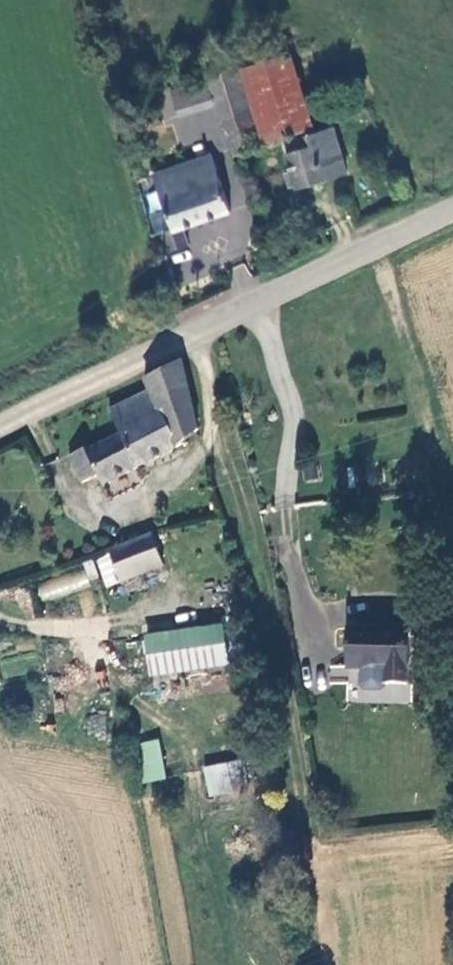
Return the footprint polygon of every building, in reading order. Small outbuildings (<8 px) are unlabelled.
[(208,78),(239,68),(263,142),(315,126),(291,50),(281,53),(274,33),(219,51),(217,44),(199,49),(208,78)] [(239,68),(208,78),(232,152),(263,142),(239,68)] [(207,81),(171,93),(179,115),(215,103),(207,81)] [(284,153),(295,189),(348,173),(334,126),(295,138),(298,148),(284,153)] [(210,153),(154,173),(173,225),(162,230),(168,250),(189,242),(184,228),(229,211),(210,153)] [(199,430),(184,360),(144,379),(150,391),(112,410),(121,433),(87,449),(85,447),(69,457),(84,483),(99,475),(105,484),(174,450),(199,430)] [(153,533),(109,551),(111,554),(122,582),(165,564),(153,533)] [(122,582),(111,554),(100,559),(111,586),(122,582)] [(35,585),(42,602),(88,584),(81,567),(35,585)] [(225,626),(150,638),(156,674),(231,661),(225,626)] [(412,627),(350,626),(351,702),(413,703),(412,627)] [(136,744),(146,783),(166,778),(157,739),(136,744)] [(210,768),(215,794),(254,785),(249,760),(210,768)]
